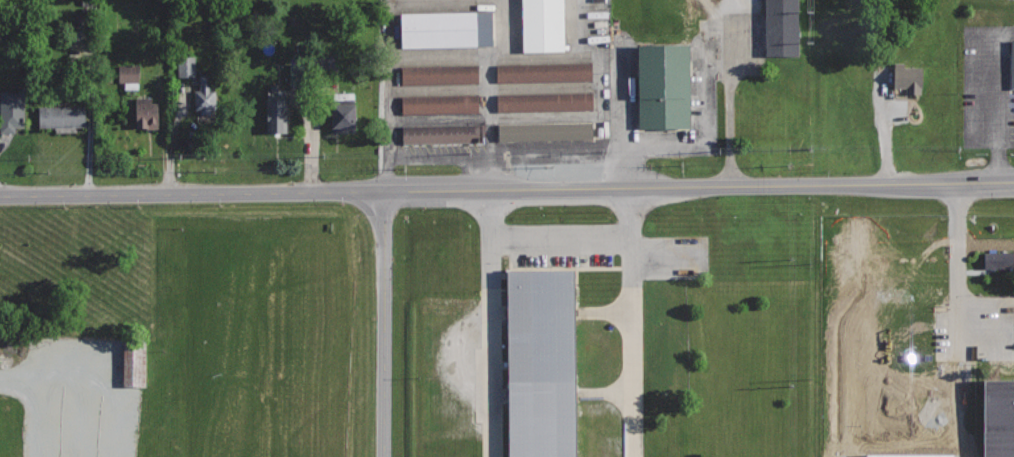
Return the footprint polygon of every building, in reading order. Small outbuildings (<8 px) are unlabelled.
[(523,51),(565,51),(564,0),(522,0),(523,51)] [(765,12),(766,56),(800,55),(799,0),(765,0),(765,12)] [(492,10),(400,12),(401,47),(493,45),(492,10)] [(689,43),(638,44),(639,128),(690,127),(689,43)] [(194,57),(176,56),(176,78),(194,78),(194,57)] [(922,93),(922,65),(905,65),(905,60),(895,60),(895,84),(907,84),(907,93),(922,93)] [(592,61),(496,64),(496,83),(593,80),(592,61)] [(478,64),(402,65),(402,85),(479,83),(478,64)] [(136,65),(116,66),(116,83),(123,83),(123,90),(137,89),(136,65)] [(212,73),(199,74),(200,90),(195,90),(196,120),(214,119),(212,73)] [(26,90),(0,90),(0,132),(16,133),(16,127),(26,127),(26,90)] [(593,91),(497,92),(498,110),(593,109),(593,91)] [(286,92),(265,93),(267,134),(289,133),(286,92)] [(330,104),(351,104),(351,94),(330,93),(330,104)] [(480,94),(401,96),(402,115),(480,113),(480,94)] [(152,96),(135,96),(136,128),(157,128),(157,101),(152,101),(152,96)] [(356,103),(332,103),(332,128),(356,128),(356,103)] [(86,105),(38,106),(39,128),(87,127),(86,105)] [(594,121),(497,123),(497,141),(595,139),(594,121)] [(480,124),(401,125),(401,143),(480,141),(480,124)] [(982,269),(1011,269),(1011,252),(981,253),(982,269)] [(575,394),(574,312),(573,268),(506,268),(508,456),(575,456),(575,394)] [(120,340),(120,387),(145,386),(144,340),(120,340)] [(985,382),(1013,382),(1013,456),(985,456),(985,382)]
